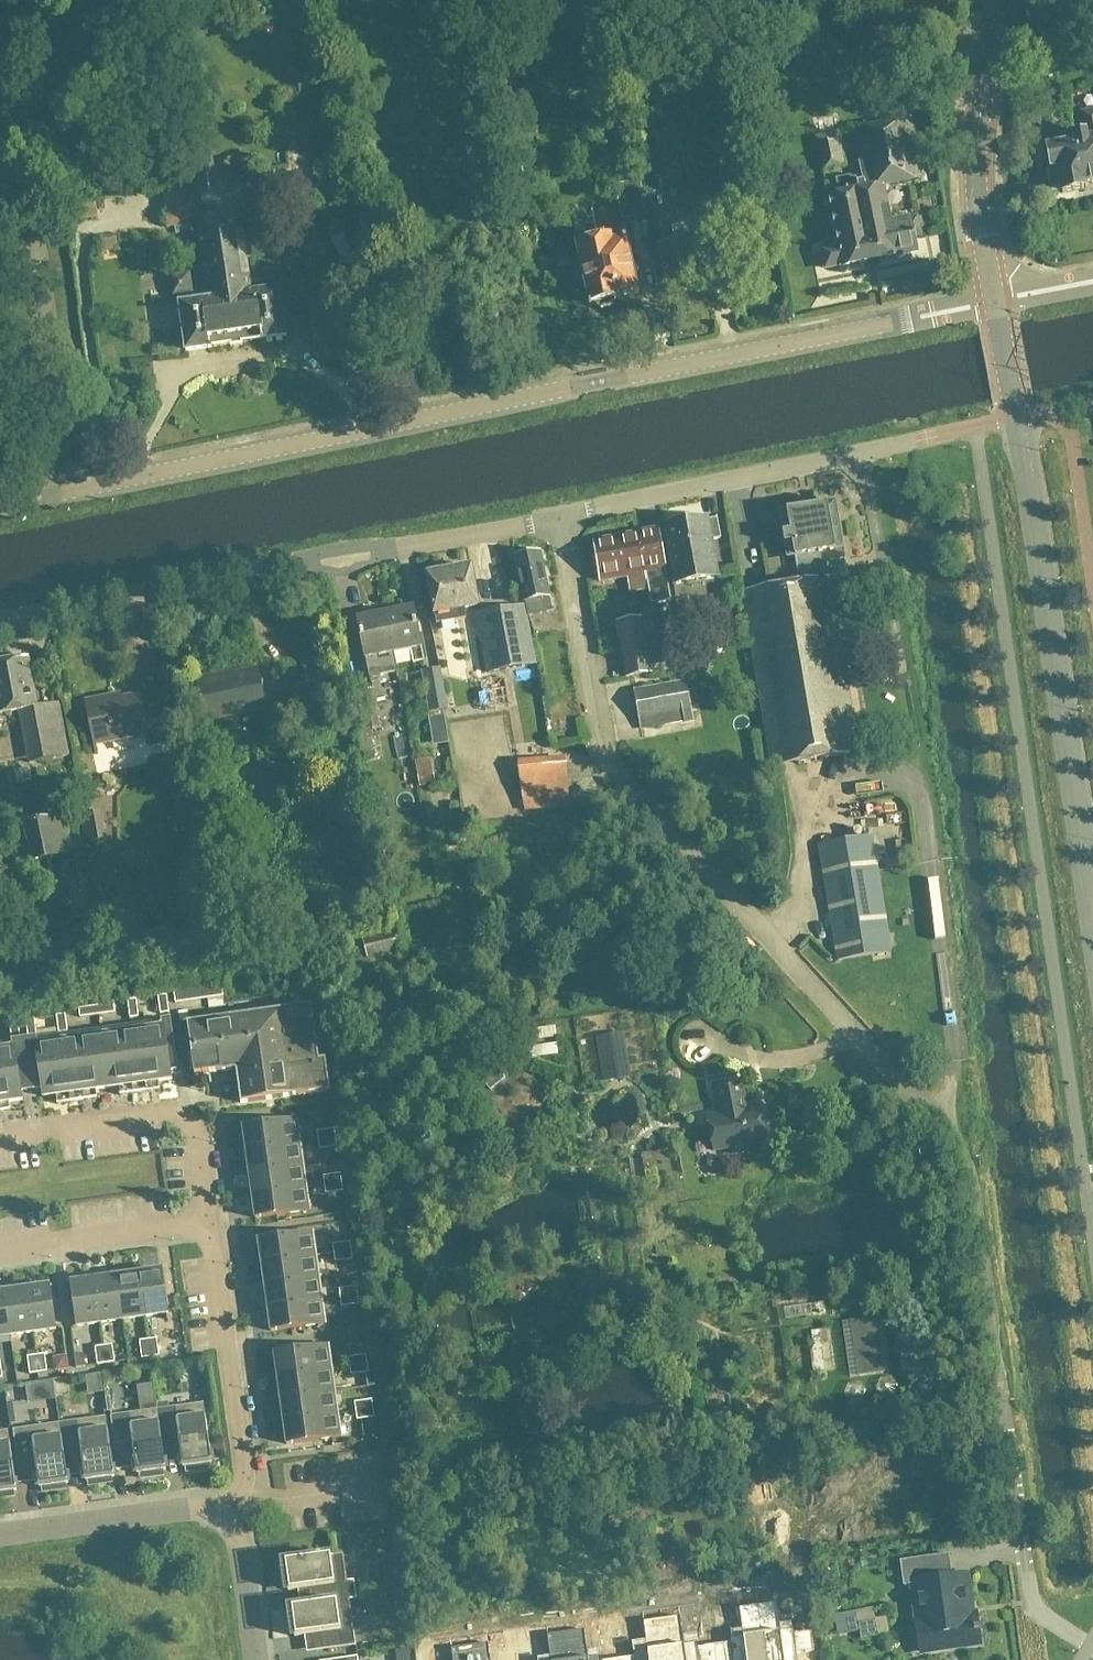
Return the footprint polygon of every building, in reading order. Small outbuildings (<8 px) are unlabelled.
[(1037,37),(1053,43),(1061,21),(1045,15),(1037,37)] [(1051,170),(1046,170),(1051,193),(1062,191),(1063,193),(1086,189),(1085,186),(1092,184),(1092,112),(1081,115),(1085,136),(1074,138),(1075,144),(1047,149),(1051,170)] [(892,224),(884,188),(924,179),(912,119),(863,129),(851,132),(862,183),(856,184),(855,178),(850,180),(849,177),(835,180),(838,196),(827,198),(838,248),(822,252),(825,269),(840,266),(840,268),(897,255),(897,254),(916,250),(914,242),(917,242),(916,238),(920,237),(916,219),(892,224)] [(815,140),(822,172),(844,167),(837,135),(815,140)] [(215,182),(212,183),(208,159),(186,162),(190,186),(191,196),(217,193),(215,182)] [(646,217),(639,183),(614,188),(618,207),(591,213),(594,228),(646,217)] [(191,196),(190,186),(161,190),(167,231),(195,227),(193,213),(191,196)] [(351,222),(341,223),(340,215),(327,216),(328,237),(328,239),(343,239),(352,238),(351,222)] [(271,219),(247,223),(252,257),(256,256),(256,259),(276,256),(271,219)] [(244,290),(252,289),(242,224),(225,227),(231,266),(222,267),(225,288),(231,287),(239,336),(260,333),(261,342),(263,342),(257,303),(246,305),(244,290)] [(313,240),(324,240),(324,224),(312,225),(313,240)] [(207,295),(208,298),(219,296),(221,308),(204,310),(210,350),(212,350),(211,341),(239,336),(231,287),(225,288),(222,267),(231,266),(225,227),(197,231),(207,295)] [(638,295),(633,277),(624,236),(576,246),(590,308),(592,308),(600,313),(611,311),(616,303),(619,302),(618,299),(638,295)] [(183,306),(180,307),(187,354),(210,350),(204,310),(221,308),(219,296),(208,298),(207,295),(193,297),(190,276),(168,279),(172,301),(182,299),(183,306)] [(257,303),(263,342),(286,338),(279,291),(253,295),(252,289),(244,290),(246,305),(257,303)] [(741,594),(771,768),(859,752),(829,579),(824,580),(821,566),(843,562),(833,504),(828,505),(823,501),(817,502),(813,508),(778,514),(787,561),(794,559),(798,584),(741,594)] [(705,519),(664,527),(675,585),(716,578),(709,540),(717,539),(714,521),(706,522),(705,519)] [(670,603),(664,571),(656,531),(639,534),(646,574),(652,606),(670,603)] [(646,574),(639,534),(592,542),(599,582),(646,574)] [(538,553),(513,559),(525,617),(551,612),(538,553)] [(462,609),(476,607),(469,567),(426,575),(435,624),(464,619),(462,609)] [(721,592),(724,611),(739,609),(736,590),(721,592)] [(384,614),(396,673),(397,673),(396,666),(412,662),(412,664),(423,662),(412,609),(384,614)] [(522,609),(493,614),(477,617),(488,674),(503,671),(533,666),(522,609)] [(384,614),(356,620),(368,679),(396,673),(384,614)] [(641,619),(615,623),(625,678),(651,673),(641,619)] [(681,652),(651,658),(655,674),(685,668),(681,652)] [(0,664),(0,716),(18,712),(28,764),(67,756),(56,703),(37,707),(27,658),(0,664)] [(195,681),(203,722),(258,711),(259,717),(302,709),(297,681),(259,688),(256,671),(232,675),(232,674),(195,681)] [(439,671),(423,674),(430,714),(429,718),(431,727),(444,724),(442,710),(446,709),(439,671)] [(637,720),(690,711),(686,691),(685,682),(632,692),(637,720)] [(380,728),(372,690),(355,693),(363,731),(380,728)] [(84,702),(93,746),(143,736),(145,745),(164,741),(159,712),(144,715),(140,694),(121,698),(120,695),(84,702)] [(544,809),(539,769),(517,771),(524,810),(544,809)] [(94,841),(111,836),(103,807),(86,812),(94,841)] [(16,866),(73,856),(68,834),(64,835),(60,817),(23,824),(26,842),(12,845),(16,866)] [(869,837),(817,846),(836,961),(888,952),(869,837)] [(360,938),(366,960),(336,968),(340,983),(402,968),(392,930),(360,938)] [(172,992),(174,1005),(223,998),(221,985),(172,992)] [(569,996),(570,1015),(584,1014),(582,995),(569,996)] [(166,997),(157,998),(159,1016),(168,1015),(166,997)] [(135,1001),(126,1003),(129,1020),(138,1019),(135,1001)] [(114,1013),(112,1005),(112,1004),(95,1007),(96,1016),(114,1013)] [(79,1019),(96,1016),(95,1007),(77,1010),(79,1019)] [(325,1061),(318,1062),(311,1007),(186,1024),(193,1078),(235,1072),(240,1105),(330,1093),(325,1061)] [(64,1016),(55,1017),(58,1035),(67,1033),(64,1016)] [(24,1021),(27,1039),(36,1038),(33,1020),(24,1021)] [(27,1041),(20,1042),(23,1064),(26,1087),(26,1093),(41,1091),(42,1099),(56,1097),(57,1105),(56,1105),(56,1106),(96,1101),(96,1099),(95,1100),(94,1092),(119,1088),(120,1096),(119,1096),(119,1098),(159,1092),(159,1091),(158,1091),(157,1083),(170,1081),(169,1073),(176,1072),(175,1066),(169,1021),(161,1022),(162,1029),(123,1035),(36,1047),(35,1040),(27,1041)] [(8,1023),(11,1041),(19,1039),(17,1022),(8,1023)] [(623,1033),(595,1038),(601,1083),(630,1079),(623,1033)] [(0,1052),(0,1114),(10,1113),(9,1111),(9,1112),(7,1104),(21,1102),(20,1094),(26,1093),(26,1087),(20,1042),(12,1043),(13,1050),(0,1052)] [(741,1083),(713,1088),(718,1117),(706,1119),(713,1154),(730,1150),(732,1157),(749,1154),(748,1147),(765,1143),(758,1109),(746,1111),(741,1083)] [(244,1152),(298,1145),(295,1122),(243,1129),(246,1152),(244,1152)] [(317,1142),(335,1140),(333,1131),(316,1134),(317,1142)] [(335,1140),(317,1142),(318,1151),(336,1149),(335,1140)] [(301,1167),(298,1145),(244,1152),(245,1153),(246,1153),(249,1174),(248,1174),(248,1175),(301,1167)] [(301,1167),(248,1175),(249,1175),(252,1196),(251,1196),(251,1197),(304,1190),(301,1167)] [(323,1187),(341,1184),(340,1176),(322,1178),(323,1187)] [(341,1184),(323,1187),(325,1196),(342,1193),(341,1184)] [(308,1213),(304,1190),(251,1197),(251,1198),(253,1197),(255,1218),(254,1219),(254,1220),(308,1213)] [(260,1265),(314,1258),(311,1235),(259,1242),(262,1265),(260,1265)] [(351,1253),(349,1244),(332,1247),(333,1255),(351,1253)] [(351,1253),(333,1255),(334,1264),(352,1262),(351,1253)] [(263,1287),(263,1288),(317,1280),(314,1258),(260,1265),(260,1266),(262,1266),(265,1287),(263,1287)] [(161,1273),(138,1276),(144,1319),(166,1316),(166,1322),(168,1322),(161,1273)] [(116,1279),(122,1322),(144,1319),(138,1276),(116,1279)] [(116,1279),(93,1282),(99,1325),(122,1322),(116,1279)] [(266,1309),(267,1310),(320,1303),(317,1280),(263,1288),(265,1288),(268,1309),(266,1309)] [(71,1287),(76,1328),(99,1325),(93,1282),(69,1286),(69,1287),(71,1287)] [(55,1331),(49,1290),(51,1290),(50,1288),(26,1292),(32,1334),(55,1331)] [(339,1300),(357,1298),(355,1289),(338,1291),(339,1300)] [(10,1338),(32,1334),(26,1292),(4,1295),(10,1338)] [(10,1338),(4,1295),(0,1295),(0,1339),(10,1338)] [(357,1298),(339,1300),(340,1309),(358,1306),(357,1298)] [(320,1303),(267,1310),(267,1311),(268,1310),(271,1331),(270,1332),(270,1333),(323,1326),(320,1303)] [(876,1367),(875,1319),(861,1320),(863,1367),(876,1367)] [(808,1337),(810,1373),(828,1372),(826,1336),(808,1337)] [(158,1358),(156,1341),(147,1342),(150,1359),(158,1358)] [(141,1361),(150,1359),(147,1342),(138,1343),(141,1361)] [(111,1347),(102,1348),(105,1366),(114,1365),(111,1347)] [(96,1367),(105,1366),(102,1348),(94,1349),(96,1367)] [(276,1378),(330,1371),(327,1348),(275,1355),(278,1378),(276,1378)] [(44,1356),(35,1357),(38,1375),(46,1374),(44,1356)] [(29,1376),(38,1375),(35,1357),(26,1359),(29,1376)] [(349,1368),(366,1366),(365,1357),(347,1360),(349,1368)] [(366,1366),(349,1368),(350,1377),(367,1375),(366,1366)] [(279,1400),(279,1401),(333,1393),(330,1371),(276,1378),(276,1379),(278,1379),(281,1400),(279,1400)] [(282,1422),(282,1424),(336,1416),(333,1393),(279,1401),(281,1401),(284,1422),(282,1422)] [(354,1404),(355,1413),(372,1411),(371,1402),(354,1404)] [(157,1412),(161,1443),(172,1441),(172,1444),(173,1444),(174,1452),(179,1451),(182,1469),(185,1469),(186,1474),(209,1470),(208,1466),(211,1465),(211,1460),(215,1459),(213,1445),(208,1445),(203,1405),(157,1412)] [(356,1422),(374,1419),(372,1411),(355,1413),(356,1422)] [(165,1472),(161,1443),(157,1412),(110,1418),(114,1449),(126,1447),(126,1451),(127,1451),(128,1458),(133,1457),(136,1476),(139,1475),(140,1480),(163,1477),(162,1472),(165,1472)] [(336,1416),(282,1424),(284,1424),(287,1444),(285,1445),(285,1446),(339,1439),(336,1416)] [(59,1425),(63,1456),(74,1455),(75,1458),(76,1465),(82,1465),(84,1483),(87,1482),(88,1487),(111,1484),(110,1479),(113,1479),(105,1419),(59,1425)] [(63,1456),(59,1425),(12,1432),(17,1463),(28,1461),(28,1464),(29,1464),(30,1472),(36,1471),(38,1489),(41,1489),(42,1494),(65,1490),(64,1486),(67,1485),(63,1456)] [(16,1492),(7,1433),(0,1434),(0,1500),(13,1498),(12,1493),(16,1492)] [(318,1559),(317,1555),(300,1557),(301,1561),(283,1564),(284,1570),(280,1570),(282,1588),(286,1587),(287,1593),(319,1589),(321,1605),(349,1602),(356,1601),(353,1582),(346,1583),(342,1555),(318,1559)] [(909,1587),(913,1613),(918,1613),(924,1653),(979,1645),(977,1633),(978,1633),(978,1628),(976,1628),(975,1616),(971,1617),(965,1577),(952,1579),(948,1556),(899,1563),(903,1588),(909,1587)] [(755,1598),(764,1659),(796,1659),(796,1655),(813,1653),(811,1634),(793,1636),(793,1632),(779,1634),(777,1617),(774,1596),(789,1594),(789,1593),(755,1598)] [(713,1647),(715,1659),(764,1659),(755,1598),(722,1602),(722,1603),(737,1601),(741,1626),(742,1639),(729,1641),(730,1645),(713,1647)] [(349,1602),(321,1605),(290,1610),(290,1616),(286,1616),(289,1633),(293,1633),(294,1639),(325,1634),(328,1651),(355,1648),(349,1602)] [(659,1611),(666,1659),(715,1659),(713,1647),(697,1650),(696,1645),(683,1647),(681,1631),(678,1609),(693,1607),(693,1606),(659,1611)] [(623,1659),(666,1659),(659,1611),(626,1616),(641,1614),(644,1632),(647,1652),(633,1654),(634,1658),(623,1659)] [(563,1624),(568,1659),(587,1659),(584,1640),(582,1623),(597,1620),(563,1624)] [(563,1624),(530,1629),(530,1630),(545,1628),(548,1647),(550,1659),(568,1659),(563,1624)] [(467,1638),(470,1659),(489,1659),(489,1655),(486,1636),(501,1634),(501,1633),(467,1638)] [(467,1638),(434,1643),(449,1641),(451,1658),(452,1659),(470,1659),(467,1638)]
